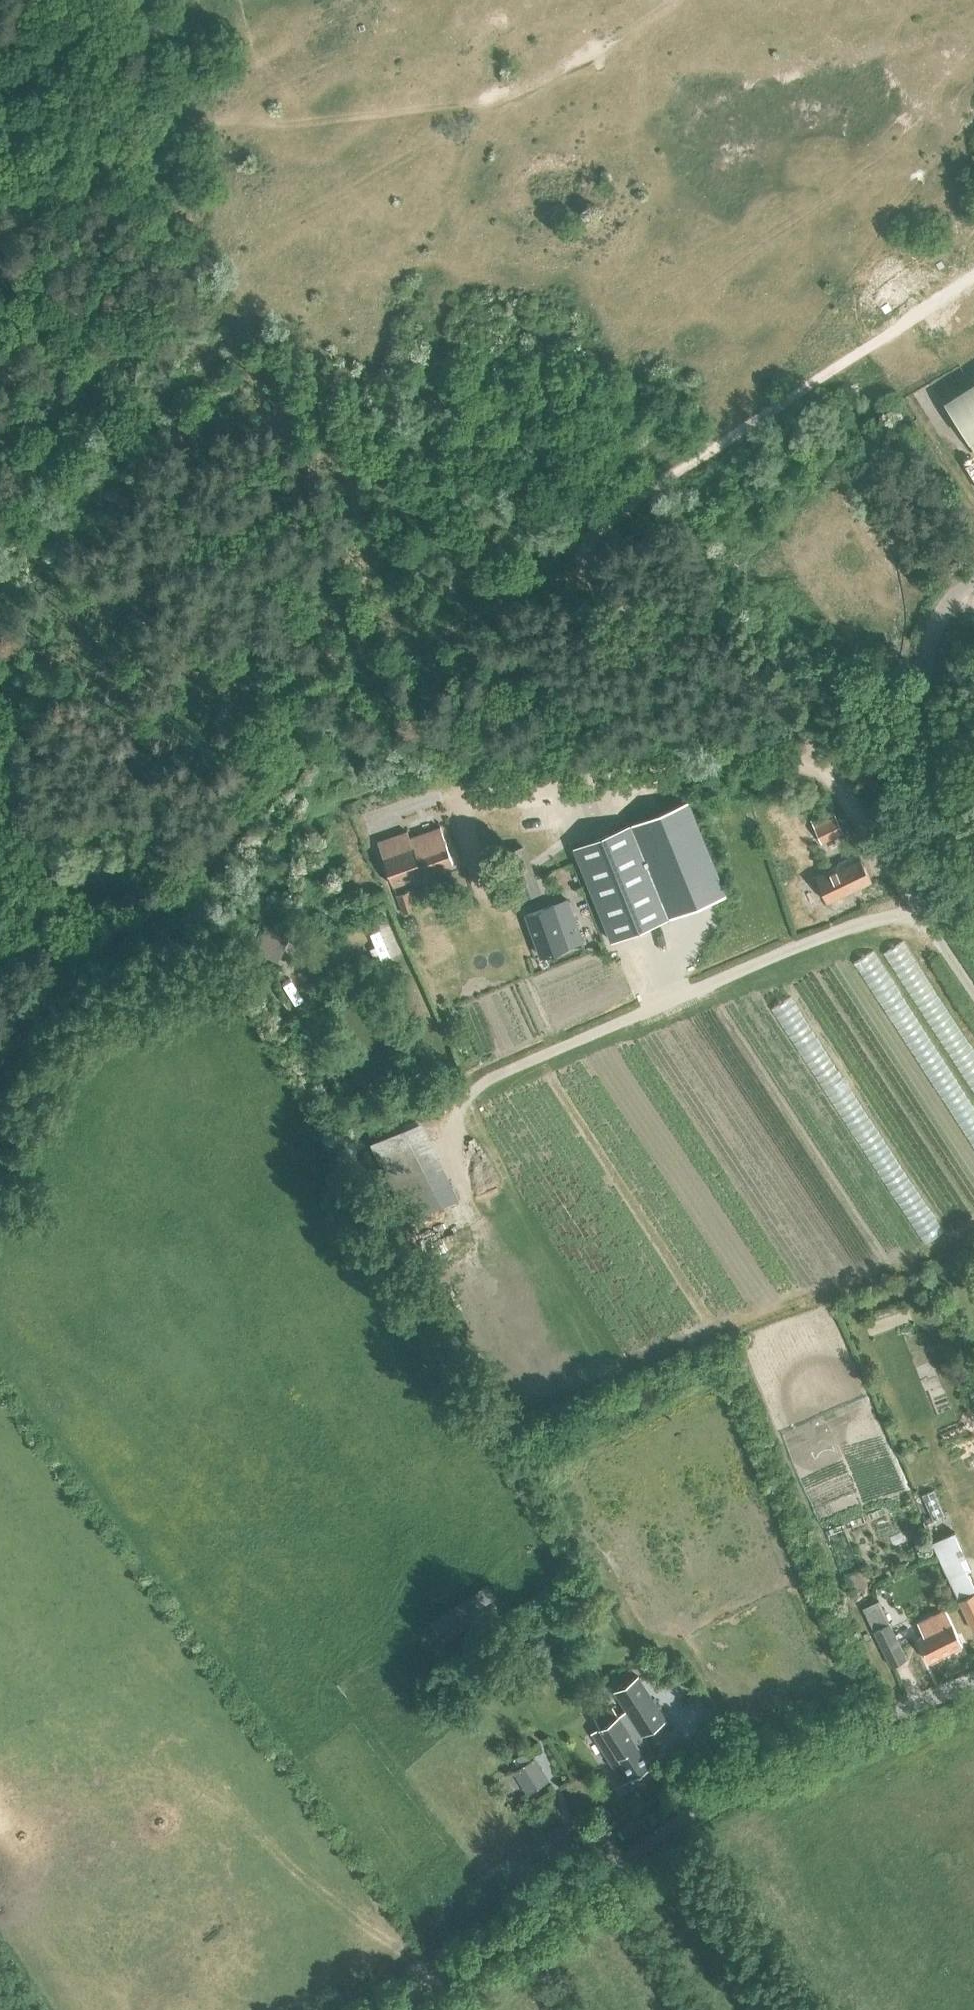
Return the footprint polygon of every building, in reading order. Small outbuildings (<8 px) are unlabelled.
[(949,405),(973,444),(973,389),(949,405)] [(461,758),(450,763),(459,781),(469,776),(464,765),(461,758)] [(684,803),(630,824),(668,917),(723,894),(684,803)] [(811,820),(821,842),(844,832),(833,810),(811,820)] [(574,847),(612,940),(668,917),(630,824),(574,847)] [(407,831),(377,841),(393,885),(423,875),(423,874),(453,863),(440,827),(409,837),(407,831)] [(816,875),(828,901),(871,880),(861,859),(841,869),(838,865),(816,875)] [(409,890),(397,894),(403,913),(415,909),(409,890)] [(560,921),(572,916),(566,901),(554,905),(554,904),(526,914),(541,955),(569,945),(560,921)] [(263,927),(254,948),(275,958),(285,937),(263,927)] [(958,1597),(973,1590),(973,1586),(967,1570),(971,1568),(954,1531),(931,1541),(958,1597)] [(486,1585),(463,1600),(471,1612),(494,1597),(486,1585)] [(973,1629),(973,1628),(973,1592),(959,1600),(973,1629)] [(863,1608),(874,1630),(891,1666),(907,1658),(878,1600),(863,1608)] [(924,1635),(917,1638),(929,1661),(962,1644),(951,1621),(945,1609),(917,1622),(924,1635)] [(600,1728),(592,1733),(623,1782),(651,1765),(646,1757),(654,1752),(643,1734),(666,1720),(637,1675),(613,1690),(626,1710),(618,1715),(613,1706),(594,1718),(600,1728)] [(547,1780),(533,1759),(533,1758),(531,1759),(526,1751),(516,1757),(521,1765),(515,1769),(515,1770),(518,1768),(531,1789),(529,1791),(529,1792),(547,1781),(547,1780)]
